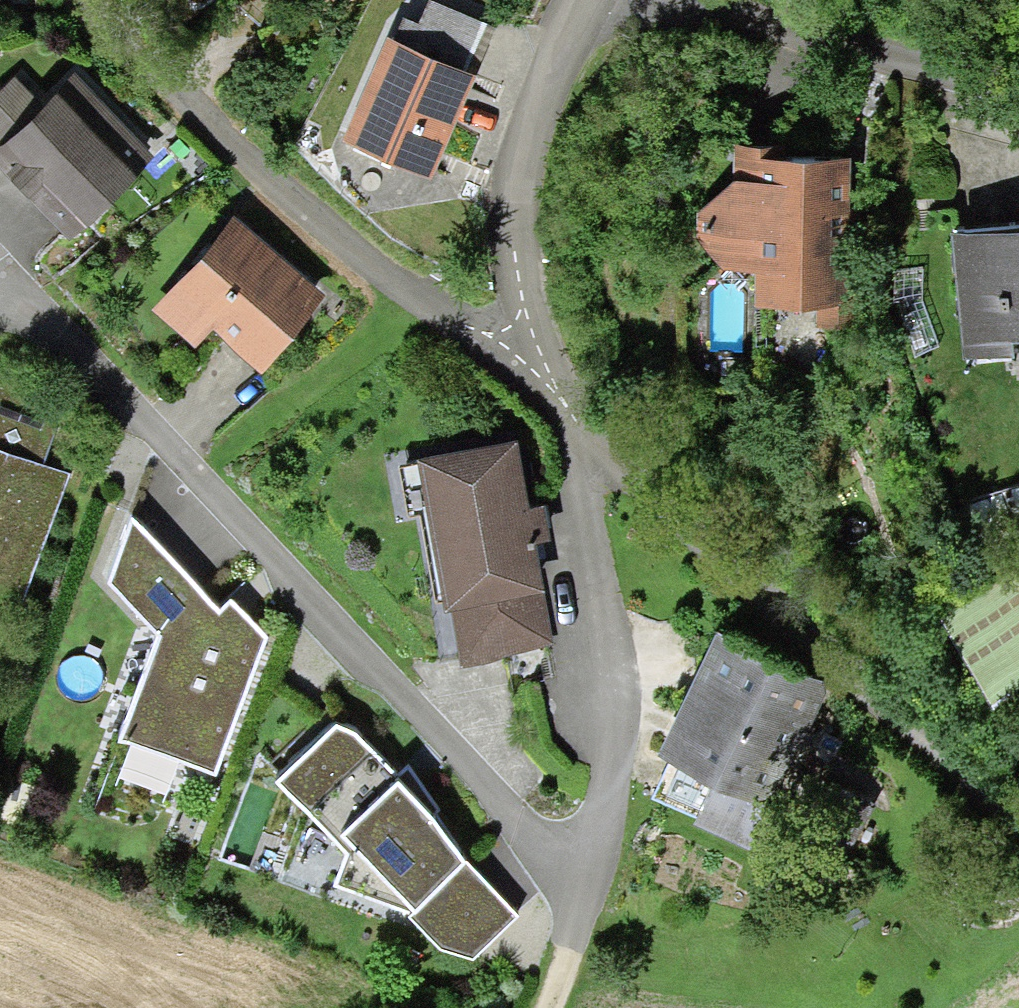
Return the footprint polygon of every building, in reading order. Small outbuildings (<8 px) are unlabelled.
[(395,26),(468,59),(488,16),(454,0),(425,0),(419,12),(404,5),(395,26)] [(395,26),(387,23),(342,124),(431,163),(476,62),(468,59),(395,26)] [(72,62),(39,93),(0,133),(0,152),(17,169),(70,224),(152,144),(72,62)] [(39,93),(14,68),(0,82),(0,133),(39,93)] [(781,127),(734,126),(733,163),(726,174),(697,203),(697,228),(722,250),(756,249),(755,287),(819,288),(818,318),(862,319),(864,248),(867,248),(868,198),(850,198),(851,139),(780,137),(781,127)] [(324,283),(234,204),(151,299),(195,337),(215,315),(261,355),(294,318),(324,283)] [(1018,331),(1018,212),(951,218),(961,335),(1018,331)] [(42,456),(65,396),(0,372),(0,441),(42,456)] [(517,425),(417,443),(445,594),(449,593),(541,577),(544,576),(536,531),(533,515),(530,496),(517,425)] [(69,467),(42,456),(0,441),(0,645),(69,467)] [(544,493),(530,496),(533,515),(536,531),(550,529),(544,493)] [(218,596),(132,504),(110,562),(159,618),(119,725),(216,765),(267,628),(243,602),(231,588),(218,596)] [(941,606),(990,694),(1018,678),(1018,563),(1018,562),(941,606)] [(552,638),(541,577),(449,593),(459,654),(552,638)] [(829,675),(717,620),(659,738),(720,767),(770,794),(829,675)] [(414,893),(466,849),(436,805),(409,775),(400,764),(396,768),(357,721),(337,712),(277,765),(347,844),(335,879),(407,902),(414,893)] [(409,758),(400,764),(409,775),(436,805),(440,801),(409,758)] [(744,841),(770,794),(720,767),(694,814),(744,841)] [(834,775),(790,855),(832,878),(876,799),(834,775)] [(518,909),(466,849),(414,893),(407,902),(438,935),(467,947),(518,909)]
